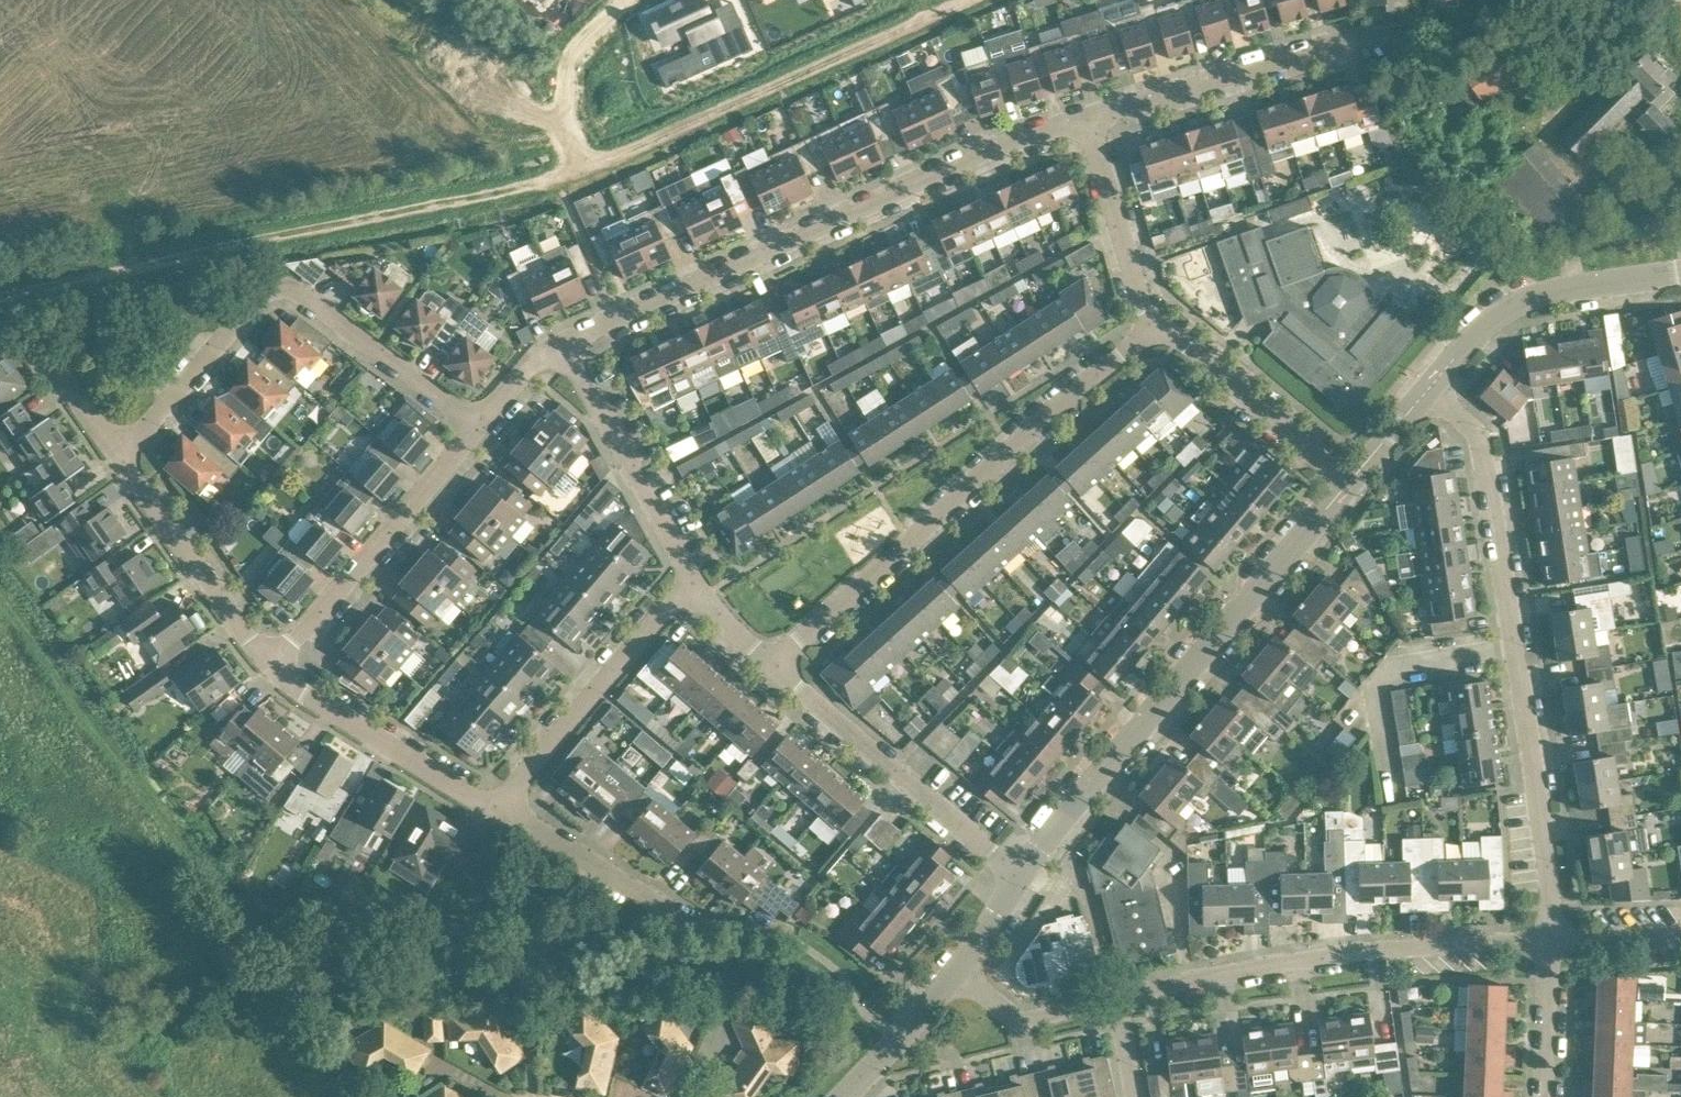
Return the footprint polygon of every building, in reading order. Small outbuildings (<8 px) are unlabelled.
[(651,25),(654,33),(658,31),(664,44),(683,35),(689,32),(698,52),(678,61),(660,70),(668,88),(687,79),(751,50),(734,11),(715,19),(712,11),(710,7),(706,9),(702,0),(687,0),(681,3),(681,1),(679,2),(680,3),(671,7),(670,6),(669,6),(669,8),(651,16),(655,23),(651,25)] [(1179,2),(1194,51),(1187,27),(1200,23),(1207,47),(1232,39),(1225,16),(1224,16),(1219,0),(1185,0),(1179,2)] [(1261,0),(1219,0),(1224,16),(1225,16),(1237,12),(1245,35),(1269,28),(1261,0)] [(1269,28),(1270,27),(1263,4),(1275,0),(1282,24),(1307,16),(1302,0),(1261,0),(1269,28)] [(1320,12),(1346,4),(1344,0),(1316,0),(1320,12)] [(1365,7),(1385,5),(1386,12),(1402,10),(1401,0),(1365,0),(1365,7)] [(1430,8),(1446,7),(1446,0),(1452,0),(1429,0),(1430,8)] [(1139,7),(1141,14),(1156,63),(1157,62),(1149,39),(1162,35),(1169,59),(1194,51),(1179,2),(1154,10),(1152,3),(1139,7)] [(1156,63),(1141,14),(1103,25),(1118,74),(1119,74),(1112,51),(1124,47),(1131,70),(1156,63)] [(1086,31),(1081,16),(1061,22),(1065,37),(1073,61),(1073,62),(1074,62),(1086,58),(1093,82),(1118,74),(1111,50),(1103,25),(1086,31)] [(1011,30),(1011,49),(1022,49),(1022,30),(1011,30)] [(1008,55),(1002,35),(983,41),(990,60),(997,85),(998,86),(1011,82),(1018,105),(1043,97),(1036,74),(1035,74),(1035,73),(1028,49),(1008,55)] [(1073,61),(1065,37),(1028,49),(1035,73),(1035,74),(1036,74),(1048,70),(1056,94),(1081,86),(1074,62),(1073,62),(1073,61)] [(1461,73),(1483,102),(1523,71),(1501,42),(1461,73)] [(982,44),(959,50),(963,64),(986,58),(982,44)] [(1657,109),(1673,94),(1665,85),(1674,76),(1649,51),(1561,139),(1579,158),(1643,95),(1648,100),(1645,103),(1649,107),(1637,120),(1660,143),(1676,128),(1657,109)] [(906,52),(898,56),(903,66),(912,62),(907,52),(906,52)] [(965,67),(947,75),(958,100),(973,93),(980,117),(1005,109),(998,86),(997,85),(990,60),(967,67),(965,68),(965,67)] [(946,105),(958,100),(947,75),(935,81),(940,90),(916,101),(933,138),(956,128),(946,105)] [(1349,84),(1326,92),(1340,140),(1386,126),(1370,91),(1353,96),(1349,84)] [(888,103),(876,109),(887,132),(899,127),(909,149),(933,138),(916,101),(911,92),(915,102),(892,112),(888,103)] [(1317,93),(1303,98),(1314,135),(1315,135),(1319,147),(1340,140),(1326,92),(1317,94),(1317,93)] [(1289,103),(1280,105),(1292,142),(1314,135),(1303,98),(1289,102),(1289,103)] [(1264,137),(1252,141),(1263,177),(1277,173),(1273,162),(1295,155),(1291,142),(1292,142),(1280,105),(1257,112),(1264,137)] [(876,109),(840,125),(861,171),(885,160),(875,138),(887,132),(876,109)] [(1232,120),(1208,127),(1222,172),(1222,173),(1224,179),(1246,172),(1249,181),(1263,177),(1252,141),(1239,145),(1232,120)] [(840,125),(805,141),(816,165),(828,159),(838,182),(861,171),(840,125)] [(1222,172),(1208,127),(1200,130),(1199,129),(1185,133),(1199,179),(1222,173),(1222,172)] [(724,135),(728,145),(742,139),(738,129),(724,135)] [(1172,138),(1163,141),(1177,186),(1199,179),(1185,133),(1172,137),(1172,138)] [(805,141),(769,157),(790,203),(814,193),(804,170),(816,165),(805,141)] [(1143,161),(1129,165),(1141,205),(1156,201),(1153,193),(1177,186),(1163,141),(1140,148),(1143,161)] [(1485,185),(1520,228),(1534,245),(1584,204),(1535,144),(1485,185)] [(1398,156),(1378,168),(1388,185),(1408,173),(1398,156)] [(769,157),(734,173),(744,197),(756,192),(767,214),(790,203),(769,157)] [(1063,163),(1041,173),(1057,208),(1079,198),(1063,163)] [(1351,166),(1354,177),(1366,174),(1363,167),(1358,164),(1351,166)] [(1329,180),(1324,170),(1301,181),(1305,191),(1329,180)] [(1353,180),(1349,170),(1328,178),(1332,188),(1353,180)] [(720,176),(696,187),(719,236),(743,225),(732,203),(744,197),(734,173),(721,179),(720,176)] [(1041,173),(1019,183),(1035,217),(1057,208),(1041,173)] [(1011,186),(997,192),(1019,239),(1041,230),(1035,217),(1019,183),(1011,186)] [(674,200),(662,205),(673,230),(685,224),(695,246),(719,236),(696,187),(673,197),(674,200)] [(985,199),(976,202),(992,237),(997,249),(1019,239),(997,192),(984,198),(985,199)] [(1308,196),(1267,211),(1272,224),(1313,209),(1308,196)] [(575,204),(581,216),(590,211),(585,199),(575,204)] [(976,202),(955,212),(970,247),(992,237),(976,202)] [(1231,202),(1209,210),(1211,219),(1213,223),(1223,220),(1236,215),(1235,213),(1232,205),(1231,202)] [(662,205),(626,221),(647,268),(671,257),(661,235),(673,230),(662,205)] [(942,243),(931,247),(942,273),(954,267),(975,258),(970,247),(955,212),(932,222),(942,243)] [(602,233),(591,238),(604,268),(605,268),(602,262),(614,257),(624,279),(647,268),(626,221),(626,219),(601,231),(602,233)] [(1215,229),(1211,219),(1189,227),(1193,237),(1215,229)] [(1266,241),(1261,226),(1216,242),(1243,316),(1264,309),(1272,331),(1262,343),(1310,384),(1311,383),(1334,402),(1337,411),(1355,404),(1379,377),(1380,378),(1421,330),(1383,297),(1377,304),(1364,305),(1363,293),(1356,282),(1343,276),(1331,277),(1328,269),(1323,271),(1307,226),(1266,241)] [(1081,228),(1069,235),(1074,244),(1086,238),(1081,228)] [(500,241),(496,231),(490,234),(493,244),(500,241)] [(477,254),(491,248),(486,234),(472,240),(477,254)] [(1152,238),(1155,249),(1167,246),(1163,234),(1152,238)] [(1074,244),(1069,235),(1057,241),(1062,251),(1074,244)] [(915,237),(893,247),(909,282),(908,283),(914,297),(947,282),(942,273),(931,247),(922,252),(915,237)] [(1072,270),(1098,255),(1092,242),(1065,257),(1072,270)] [(541,256),(547,269),(564,306),(587,296),(577,273),(588,268),(591,274),(592,274),(578,243),(567,249),(565,245),(541,256)] [(893,247),(871,257),(887,292),(908,283),(909,282),(893,247)] [(1039,251),(1028,257),(1033,267),(1045,260),(1039,251)] [(518,271),(506,276),(520,306),(521,306),(519,300),(530,295),(540,317),(564,306),(547,269),(541,256),(516,267),(518,271)] [(862,260),(849,266),(865,302),(869,310),(891,300),(887,292),(871,257),(863,261),(862,260)] [(1028,257),(1015,264),(1021,273),(1033,267),(1028,257)] [(379,258),(349,263),(328,266),(359,289),(354,296),(382,317),(403,289),(401,288),(409,278),(409,274),(394,263),(390,266),(379,258)] [(986,280),(991,289),(1003,283),(1011,279),(1004,264),(983,275),(986,280)] [(836,273),(828,277),(844,312),(865,302),(849,266),(836,272),(836,273)] [(1032,275),(1036,283),(1049,276),(1044,268),(1032,275)] [(510,286),(497,277),(488,290),(501,300),(510,286)] [(828,277),(806,287),(822,322),(844,312),(828,277)] [(1083,279),(1062,292),(1087,331),(1108,318),(1083,279)] [(986,280),(974,286),(979,296),(991,289),(986,280)] [(1014,284),(1001,291),(1006,299),(1019,293),(1014,284)] [(822,322),(806,287),(784,297),(790,309),(780,313),(787,329),(800,357),(812,352),(808,344),(828,335),(822,322)] [(1006,299),(1001,291),(989,298),(994,306),(1006,299)] [(1062,298),(1044,309),(1064,341),(1082,329),(1084,333),(1087,331),(1062,292),(1059,294),(1062,298)] [(417,300),(409,310),(396,328),(424,349),(430,341),(441,349),(470,310),(451,295),(437,314),(417,300)] [(762,300),(739,310),(761,359),(781,350),(787,363),(800,357),(787,329),(780,313),(770,318),(766,310),(762,300)] [(935,307),(923,314),(928,323),(940,317),(935,307)] [(972,307),(959,314),(964,323),(976,316),(972,307)] [(1044,309),(1023,323),(1043,354),(1064,341),(1044,309)] [(470,310),(441,349),(451,357),(445,365),(474,386),(495,358),(475,343),(489,324),(470,310)] [(739,310),(718,320),(740,368),(761,359),(739,310)] [(1649,322),(1659,355),(1680,348),(1680,311),(1666,315),(1666,317),(1649,322)] [(923,314),(903,325),(908,335),(928,323),(923,314)] [(959,314),(947,321),(951,329),(964,323),(959,314)] [(1617,314),(1604,316),(1613,369),(1621,366),(1625,365),(1617,314)] [(277,337),(264,352),(271,358),(299,382),(307,389),(318,376),(310,369),(333,341),(304,320),(293,333),(280,322),(272,332),(277,337)] [(709,323),(696,329),(712,365),(718,378),(740,368),(718,320),(709,324),(709,323)] [(1023,323),(1002,336),(1022,367),(1043,354),(1023,323)] [(903,325),(882,336),(887,346),(908,335),(903,325)] [(526,328),(517,333),(523,344),(532,339),(526,328)] [(712,365),(696,329),(682,335),(683,336),(675,340),(696,388),(718,378),(712,365)] [(1589,339),(1576,341),(1582,380),(1585,393),(1610,389),(1609,376),(1605,351),(1602,330),(1588,332),(1589,339)] [(887,346),(882,336),(870,343),(875,352),(887,346)] [(923,344),(919,336),(906,343),(911,351),(923,344)] [(1002,336),(981,350),(1001,381),(1022,367),(1002,336)] [(1563,336),(1549,338),(1557,384),(1582,380),(1576,341),(1564,343),(1563,336)] [(1001,381),(981,350),(973,337),(952,351),(980,394),(1001,381)] [(1525,349),(1527,362),(1531,388),(1557,384),(1549,338),(1536,340),(1538,347),(1525,349)] [(675,340),(653,349),(669,384),(668,385),(675,400),(697,390),(696,388),(675,340)] [(28,386),(0,347),(0,406),(28,386)] [(897,348),(885,354),(890,363),(902,356),(897,348)] [(1659,355),(1669,386),(1680,383),(1680,348),(1659,355)] [(669,384),(653,349),(631,360),(636,371),(636,372),(626,376),(631,387),(644,410),(651,407),(654,411),(675,400),(668,385),(669,384)] [(851,353),(839,359),(845,369),(857,362),(851,353)] [(885,354),(864,366),(869,374),(890,363),(885,354)] [(231,391),(238,397),(238,396),(246,403),(261,415),(265,419),(275,406),(277,407),(299,382),(271,358),(271,359),(260,371),(248,360),(239,370),(245,375),(231,391)] [(839,359),(827,366),(833,375),(845,369),(839,359)] [(1509,421),(1524,404),(1526,401),(1533,399),(1531,388),(1527,362),(1513,378),(1503,370),(1480,396),(1509,421)] [(356,373),(361,374),(364,369),(362,364),(357,364),(354,368),(356,373)] [(864,366),(843,377),(848,386),(869,374),(864,366)] [(1621,366),(1613,369),(1618,401),(1631,398),(1621,366)] [(1161,367),(1143,383),(1174,417),(1192,401),(1161,367)] [(951,369),(931,382),(951,413),(971,400),(951,369)] [(848,386),(843,377),(830,384),(835,393),(848,386)] [(931,382),(910,395),(930,426),(951,413),(931,382)] [(1174,417),(1143,383),(1141,385),(1144,389),(1128,403),(1153,430),(1160,438),(1176,424),(1172,419),(1174,417)] [(1669,386),(1678,418),(1680,417),(1680,383),(1669,386)] [(789,387),(777,393),(782,403),(794,396),(789,387)] [(782,403),(777,393),(765,400),(770,409),(782,403)] [(802,400),(789,407),(794,415),(806,408),(816,403),(811,394),(802,400)] [(910,395),(890,408),(909,439),(930,426),(910,395)] [(239,441),(244,445),(250,438),(266,420),(265,419),(261,415),(246,403),(238,396),(238,397),(228,409),(215,398),(207,408),(212,413),(198,429),(205,435),(206,434),(220,447),(228,453),(239,441)] [(1631,398),(1618,401),(1619,411),(1636,407),(1635,397),(1631,398)] [(909,439),(890,408),(883,398),(862,411),(869,421),(889,453),(909,439)] [(407,402),(377,436),(412,466),(413,464),(415,466),(426,452),(421,448),(428,440),(423,436),(433,424),(407,402)] [(9,456),(16,451),(29,469),(35,465),(67,442),(49,417),(36,426),(19,403),(9,410),(0,417),(0,443),(9,456)] [(1128,403),(1110,419),(1135,447),(1153,430),(1128,403)] [(794,415),(789,407),(777,413),(782,421),(794,415)] [(747,409),(735,416),(740,425),(752,419),(747,409)] [(542,419),(527,436),(567,470),(582,453),(578,449),(587,439),(555,411),(546,422),(542,419)] [(648,414),(626,422),(635,444),(656,436),(648,414)] [(740,425),(735,416),(723,422),(728,432),(740,425)] [(1110,419),(1092,435),(1117,463),(1135,447),(1110,419)] [(889,453),(869,421),(848,435),(868,466),(889,453)] [(759,423),(746,430),(751,438),(764,431),(759,423)] [(1589,425),(1564,429),(1566,439),(1591,435),(1589,425)] [(1615,427),(1602,429),(1604,439),(1613,437),(1617,436),(1615,427)] [(1242,435),(1235,428),(1225,439),(1232,445),(1242,435)] [(1566,439),(1564,429),(1549,432),(1551,442),(1566,439)] [(746,430),(734,436),(725,441),(730,450),(751,438),(746,430)] [(1524,432),(1525,446),(1540,445),(1539,431),(1524,432)] [(705,432),(693,439),(698,448),(710,442),(705,432)] [(180,451),(166,467),(195,492),(199,496),(211,483),(211,484),(222,471),(230,479),(242,465),(228,453),(220,447),(206,434),(205,435),(195,447),(183,436),(174,447),(180,451)] [(1192,441),(1202,451),(1205,448),(1209,443),(1200,434),(1192,441)] [(1617,436),(1613,437),(1615,451),(1630,449),(1633,449),(1631,434),(1617,436)] [(1092,435),(1074,452),(1099,479),(1117,463),(1092,435)] [(377,436),(348,470),(382,500),(383,498),(386,500),(397,486),(392,482),(399,474),(394,470),(403,459),(411,466),(412,466),(377,436)] [(512,454),(515,457),(506,468),(539,496),(548,485),(552,488),(567,470),(527,436),(512,454)] [(700,450),(698,448),(693,439),(667,450),(675,463),(700,450)] [(840,440),(819,454),(839,485),(860,471),(856,466),(847,451),(840,440)] [(1192,441),(1176,458),(1185,468),(1185,467),(1195,457),(1202,451),(1192,441)] [(30,499),(47,523),(73,504),(60,485),(85,467),(67,442),(35,465),(46,481),(27,495),(30,499)] [(1527,464),(1531,489),(1576,482),(1572,457),(1585,455),(1583,442),(1541,449),(1543,462),(1527,464)] [(717,446),(704,453),(709,461),(721,454),(717,446)] [(1205,448),(1202,451),(1195,457),(1202,464),(1212,454),(1205,448)] [(1408,479),(1412,503),(1456,496),(1452,472),(1446,473),(1442,448),(1427,451),(1408,472),(1409,479),(1408,479)] [(1262,451),(1246,470),(1276,496),(1288,482),(1290,484),(1294,479),(1262,451)] [(1099,479),(1074,452),(1056,468),(1081,496),(1099,479)] [(704,453),(677,467),(682,476),(709,461),(704,453)] [(819,454),(798,467),(818,498),(839,485),(819,454)] [(1202,464),(1195,457),(1185,467),(1185,468),(1177,475),(1182,479),(1183,479),(1185,481),(1192,474),(1202,464)] [(1642,464),(1645,473),(1658,469),(1655,461),(1642,464)] [(1166,463),(1157,473),(1165,480),(1174,471),(1166,463)] [(798,467),(777,480),(797,512),(818,498),(798,467)] [(348,470),(319,504),(346,527),(345,528),(353,534),(354,532),(356,534),(368,520),(363,516),(369,508),(365,504),(374,494),(382,500),(348,470)] [(1246,470),(1231,488),(1263,516),(1267,511),(1265,510),(1276,496),(1246,470)] [(1165,480),(1157,473),(1147,483),(1155,491),(1165,480)] [(1048,475),(1030,491),(1055,519),(1073,502),(1048,475)] [(486,484),(471,502),(512,537),(527,519),(522,515),(532,504),(499,476),(490,487),(486,484)] [(621,491),(609,480),(588,505),(601,515),(621,491)] [(777,480),(756,494),(776,525),(797,512),(777,480)] [(1171,482),(1162,492),(1169,499),(1178,489),(1171,482)] [(1576,482),(1531,489),(1535,513),(1579,506),(1576,482)] [(1231,488),(1215,507),(1245,533),(1257,519),(1259,520),(1263,516),(1231,488)] [(1618,490),(1619,499),(1633,497),(1632,488),(1618,490)] [(1030,491),(1013,507),(1037,535),(1044,542),(1062,526),(1055,519),(1030,491)] [(1169,499),(1162,492),(1161,493),(1166,498),(1158,507),(1165,514),(1174,504),(1169,499)] [(736,502),(733,504),(758,543),(761,541),(758,537),(776,525),(756,494),(738,505),(736,502)] [(1456,496),(1412,503),(1396,506),(1400,530),(1415,527),(1460,520),(1456,496)] [(1133,497),(1124,507),(1131,515),(1141,505),(1133,497)] [(1633,497),(1619,499),(1621,509),(1635,506),(1633,497)] [(1191,518),(1199,525),(1200,525),(1232,552),(1235,548),(1234,546),(1245,533),(1215,507),(1207,500),(1191,518)] [(96,516),(86,501),(56,523),(86,566),(111,548),(109,546),(127,534),(108,507),(96,516)] [(456,519),(460,523),(450,534),(483,561),(492,550),(497,554),(512,537),(471,502),(456,519)] [(294,525),(289,530),(290,538),(316,561),(316,562),(324,568),(325,566),(327,568),(339,554),(334,550),(340,542),(336,538),(345,528),(346,527),(319,504),(307,519),(298,519),(294,525)] [(733,504),(730,505),(712,517),(737,556),(758,543),(733,504)] [(1579,506),(1535,513),(1538,537),(1583,530),(1579,506)] [(1013,507),(995,524),(1020,551),(1037,535),(1013,507)] [(1114,517),(1121,524),(1131,515),(1124,507),(1114,517)] [(615,523),(599,542),(640,577),(644,573),(644,566),(641,563),(649,553),(637,543),(647,537),(634,513),(615,523)] [(1135,518),(1131,522),(1137,528),(1144,535),(1145,536),(1152,528),(1143,520),(1135,518)] [(1460,520),(1415,527),(1419,551),(1464,544),(1460,520)] [(574,521),(558,539),(565,545),(581,527),(574,521)] [(995,524),(977,540),(1002,567),(1020,551),(995,524)] [(1183,544),(1197,555),(1214,570),(1226,555),(1228,557),(1232,552),(1200,525),(1199,525),(1183,544)] [(1137,528),(1127,538),(1134,545),(1144,535),(1137,528)] [(1340,541),(1345,549),(1357,542),(1349,530),(1340,541)] [(1583,530),(1538,537),(1542,561),(1587,553),(1583,530)] [(1112,542),(1118,548),(1124,555),(1134,545),(1127,538),(1121,532),(1112,542)] [(1626,538),(1627,547),(1641,545),(1639,535),(1626,538)] [(269,562),(260,573),(252,583),(260,589),(277,604),(285,594),(295,602),(296,601),(298,602),(310,589),(308,587),(314,579),(307,572),(316,562),(316,561),(290,538),(269,562)] [(565,545),(558,539),(550,550),(556,555),(565,545)] [(1091,539),(1082,549),(1089,557),(1098,547),(1091,539)] [(977,540),(959,556),(984,583),(1002,567),(977,540)] [(430,550),(415,567),(455,602),(470,584),(466,581),(476,570),(443,542),(434,553),(430,550)] [(532,542),(527,548),(536,556),(541,550),(532,542)] [(599,542),(583,561),(618,590),(626,580),(629,583),(636,582),(640,577),(599,542)] [(1197,590),(1209,576),(1178,550),(1168,542),(1153,560),(1162,568),(1194,596),(1198,591),(1197,590)] [(1464,544),(1419,551),(1409,553),(1412,576),(1423,575),(1468,568),(1464,544)] [(1641,545),(1627,547),(1629,556),(1642,554),(1641,545)] [(1652,547),(1654,557),(1667,554),(1667,549),(1663,545),(1652,547)] [(1072,559),(1079,567),(1089,557),(1082,549),(1072,559)] [(1104,550),(1088,567),(1095,574),(1111,557),(1104,550)] [(1356,557),(1360,566),(1372,558),(1368,550),(1356,557)] [(1587,553),(1542,561),(1546,585),(1591,578),(1603,576),(1599,551),(1587,553)] [(79,579),(93,597),(96,599),(102,601),(106,599),(116,593),(125,606),(161,580),(141,553),(119,569),(111,558),(112,557),(112,556),(79,579)] [(984,583),(959,556),(941,572),(966,599),(984,583)] [(1372,558),(1360,566),(1365,574),(1377,567),(1372,558)] [(1194,596),(1162,568),(1153,560),(1137,578),(1138,579),(1147,587),(1177,612),(1189,599),(1190,600),(1194,596)] [(583,561),(568,579),(609,614),(613,610),(612,603),(609,600),(618,590),(583,561)] [(400,585),(404,588),(394,599),(427,627),(436,616),(440,619),(455,602),(415,567),(400,585)] [(534,583),(542,572),(535,567),(526,577),(534,583)] [(1095,574),(1088,567),(1078,577),(1085,584),(1095,574)] [(499,579),(509,587),(518,575),(508,568),(499,579)] [(1468,568),(1423,575),(1427,599),(1471,592),(1468,568)] [(1327,576),(1310,595),(1341,622),(1350,611),(1358,618),(1374,599),(1359,573),(1345,591),(1327,576)] [(1671,575),(1657,578),(1659,589),(1673,586),(1671,575)] [(568,579),(552,597),(586,627),(595,617),(598,620),(605,619),(609,614),(568,579)] [(934,579),(916,595),(940,623),(959,606),(951,598),(938,584),(934,579)] [(1058,579),(1051,585),(1060,595),(1067,588),(1058,579)] [(1177,612),(1147,587),(1138,579),(1122,597),(1163,632),(1167,628),(1165,626),(1177,612)] [(499,601),(508,590),(496,580),(487,591),(499,601)] [(1390,593),(1389,580),(1380,582),(1373,586),(1380,599),(1391,597),(1390,593)] [(1628,580),(1608,582),(1609,591),(1610,596),(1630,593),(1628,580)] [(1060,595),(1051,585),(1044,593),(1053,601),(1060,595)] [(1577,610),(1551,614),(1554,638),(1594,631),(1615,628),(1613,613),(1610,596),(1609,591),(1596,593),(1575,596),(1577,610)] [(1471,592),(1427,599),(1433,636),(1469,630),(1467,617),(1475,616),(1471,592)] [(916,595),(897,612),(922,639),(940,623),(916,595)] [(1310,631),(1302,641),(1323,659),(1331,666),(1341,656),(1338,653),(1354,634),(1340,622),(1341,622),(1310,595),(1303,604),(1301,602),(1298,606),(1299,608),(1293,616),(1310,631)] [(552,597),(528,626),(549,644),(557,634),(577,651),(581,646),(581,639),(578,637),(586,627),(552,597)] [(1070,597),(1060,607),(1067,613),(1077,603),(1070,597)] [(1122,597),(1107,616),(1146,649),(1157,635),(1159,637),(1163,632),(1122,597)] [(144,607),(121,623),(135,644),(140,640),(159,666),(186,648),(179,638),(194,628),(176,602),(159,614),(158,615),(150,603),(144,607)] [(1044,612),(1040,617),(1053,628),(1067,613),(1060,607),(1059,607),(1054,602),(1044,612)] [(374,615),(359,633),(400,668),(415,650),(410,646),(420,635),(387,607),(378,618),(374,615)] [(1024,607),(1015,617),(1022,625),(1032,615),(1024,607)] [(1659,610),(1661,622),(1678,619),(1675,607),(1659,610)] [(897,612),(879,628),(904,655),(922,639),(897,612)] [(1115,624),(1100,642),(1132,669),(1136,664),(1134,663),(1146,649),(1107,616),(1106,616),(1115,624)] [(1005,627),(1013,634),(1022,625),(1015,617),(1005,627)] [(528,626),(503,654),(538,683),(546,674),(549,676),(556,675),(560,670),(541,653),(549,644),(528,626)] [(879,628),(861,644),(886,672),(904,655),(879,628)] [(1594,631),(1554,638),(1558,662),(1584,658),(1586,671),(1613,667),(1609,644),(1596,647),(1594,631)] [(344,650),(348,654),(338,665),(371,692),(380,681),(385,685),(400,668),(359,633),(344,650)] [(476,649),(485,639),(478,634),(470,644),(476,649)] [(1276,636),(1259,656),(1289,682),(1301,692),(1318,672),(1315,669),(1323,659),(1302,641),(1293,651),(1276,636)] [(99,658),(107,652),(98,639),(90,644),(99,658)] [(1100,642),(1084,660),(1114,686),(1126,672),(1128,673),(1132,669),(1100,642)] [(701,660),(682,643),(646,685),(666,702),(676,690),(701,660)] [(975,661),(976,661),(982,669),(1000,651),(992,643),(975,661)] [(843,655),(840,657),(871,691),(874,689),(871,686),(886,672),(861,644),(846,658),(843,655)] [(435,653),(445,663),(452,657),(441,647),(435,653)] [(1672,651),(1674,677),(1680,676),(1680,650),(1672,651)] [(191,665),(173,678),(187,698),(190,695),(200,709),(238,682),(216,651),(193,668),(191,665)] [(503,654),(488,672),(529,708),(533,703),(532,696),(529,693),(538,683),(503,654)] [(1259,691),(1251,701),(1285,730),(1294,720),(1281,709),(1289,699),(1281,692),(1289,682),(1259,656),(1252,664),(1250,663),(1246,667),(1248,668),(1241,676),(1259,691)] [(871,691),(840,657),(822,674),(853,708),(871,691)] [(1018,666),(1007,657),(999,665),(1011,675),(1018,666)] [(1664,659),(1651,661),(1654,677),(1666,675),(1664,659)] [(455,660),(447,670),(454,675),(462,666),(455,660)] [(720,676),(701,660),(676,690),(695,706),(720,676)] [(982,669),(976,661),(966,672),(973,679),(982,669)] [(1052,675),(1042,686),(1051,694),(1086,723),(1103,703),(1096,697),(1105,686),(1100,681),(1083,667),(1080,665),(1078,663),(1061,683),(1052,675)] [(1562,688),(1566,712),(1605,706),(1603,691),(1616,689),(1613,667),(1586,671),(1588,684),(1562,688)] [(160,669),(125,694),(136,708),(171,683),(160,669)] [(454,675),(447,670),(438,680),(445,686),(454,675)] [(488,672),(472,691),(506,720),(515,710),(518,713),(525,712),(529,708),(488,672)] [(720,676),(695,706),(714,723),(739,693),(720,676)] [(944,678),(934,688),(949,703),(959,693),(944,678)] [(1450,701),(1438,703),(1439,715),(1452,713),(1452,712),(1490,706),(1486,681),(1471,683),(1448,687),(1450,701)] [(1048,707),(1038,718),(1068,743),(1086,723),(1042,686),(1042,687),(1051,695),(1044,703),(1048,707)] [(949,703),(934,688),(933,687),(924,696),(940,712),(949,703)] [(1391,691),(1394,713),(1396,721),(1410,719),(1408,711),(1405,689),(1391,691)] [(472,691),(456,709),(497,744),(501,740),(501,733),(498,730),(506,720),(472,691)] [(739,693),(714,723),(733,739),(758,709),(739,693)] [(212,711),(225,723),(239,707),(227,695),(212,711)] [(1225,696),(1207,716),(1238,742),(1246,750),(1251,753),(1267,735),(1276,742),(1285,730),(1251,701),(1242,711),(1225,696)] [(423,699),(405,720),(415,728),(433,707),(423,699)] [(1605,706),(1566,712),(1570,736),(1596,732),(1598,745),(1633,739),(1627,703),(1605,706)] [(244,705),(215,739),(210,745),(224,757),(231,756),(239,747),(251,758),(280,724),(260,707),(254,714),(244,705)] [(1490,706),(1452,712),(1452,713),(1439,715),(1441,725),(1454,724),(1456,737),(1494,731),(1490,706)] [(611,730),(622,717),(612,708),(601,721),(611,730)] [(456,709),(454,711),(440,728),(474,757),(483,747),(486,750),(493,749),(497,744),(456,709)] [(641,709),(635,717),(645,726),(652,718),(641,709)] [(758,709),(733,739),(753,756),(778,726),(758,709)] [(904,728),(914,738),(927,725),(917,715),(904,728)] [(1208,751),(1199,761),(1221,779),(1225,783),(1235,772),(1230,768),(1237,759),(1246,750),(1238,742),(1207,716),(1200,724),(1199,723),(1195,727),(1197,728),(1190,736),(1208,751)] [(652,718),(645,726),(664,742),(671,734),(652,718)] [(1025,725),(1017,734),(1051,763),(1068,743),(1038,718),(1029,729),(1025,725)] [(1410,719),(1396,721),(1397,730),(1411,728),(1410,719)] [(942,722),(922,742),(934,752),(952,730),(942,722)] [(300,741),(280,724),(251,758),(240,771),(271,796),(292,771),(282,763),(300,741)] [(1356,738),(1344,728),(1326,749),(1338,759),(1356,738)] [(952,730),(934,752),(944,760),(957,745),(962,739),(952,730)] [(1051,763),(1017,734),(1013,731),(996,750),(1004,758),(1034,783),(1051,763)] [(1494,731),(1456,737),(1458,752),(1449,753),(1451,764),(1460,762),(1498,756),(1494,731)] [(635,743),(645,752),(654,741),(644,733),(635,743)] [(671,734),(664,742),(675,751),(682,743),(671,734)] [(788,734),(763,764),(782,781),(808,751),(788,734)] [(605,776),(616,762),(584,736),(551,777),(561,785),(566,789),(563,793),(579,806),(604,776),(605,776)] [(1574,762),(1578,786),(1617,780),(1615,765),(1628,763),(1626,750),(1634,748),(1633,739),(1598,745),(1600,758),(1574,762)] [(957,745),(944,760),(956,771),(970,755),(957,745)] [(302,779),(284,807),(303,819),(313,804),(334,817),(349,793),(338,786),(352,762),(327,747),(305,782),(302,779)] [(808,751),(782,781),(801,797),(827,767),(808,751)] [(1420,753),(1401,757),(1404,771),(1427,767),(1422,768),(1420,753)] [(1173,756),(1156,776),(1187,802),(1196,792),(1204,799),(1221,779),(1199,761),(1191,771),(1173,756)] [(1460,762),(1464,787),(1502,781),(1498,756),(1460,762)] [(991,765),(973,785),(995,804),(1004,793),(1017,804),(1034,783),(1004,758),(995,769),(991,765)] [(760,768),(749,759),(743,766),(754,775),(760,768)] [(624,814),(643,791),(645,788),(616,762),(605,776),(604,776),(579,806),(580,807),(577,811),(584,817),(587,813),(600,823),(608,813),(618,821),(624,814)] [(704,771),(694,762),(687,770),(697,779),(704,771)] [(754,775),(743,766),(737,774),(747,783),(754,775)] [(827,767),(801,797),(820,813),(846,784),(827,767)] [(1430,783),(1427,767),(1404,771),(1406,786),(1430,783)] [(706,786),(714,792),(724,801),(731,791),(738,784),(720,769),(706,786)] [(1187,802),(1156,776),(1149,785),(1147,783),(1144,787),(1146,789),(1139,796),(1157,811),(1148,822),(1165,836),(1186,854),(1186,836),(1182,833),(1186,829),(1186,820),(1178,813),(1187,802)] [(1617,780),(1578,786),(1582,810),(1608,806),(1610,819),(1636,815),(1632,793),(1619,795),(1617,780)] [(351,803),(330,835),(338,840),(354,850),(364,834),(367,836),(374,825),(390,835),(412,800),(382,781),(364,811),(351,803)] [(820,813),(840,830),(865,800),(846,784),(820,813)] [(648,785),(645,788),(643,791),(624,814),(634,823),(628,830),(649,847),(674,817),(681,809),(662,794),(659,794),(648,785)] [(1287,819),(1304,799),(1293,790),(1275,811),(1285,819),(1287,819)] [(1238,794),(1227,806),(1239,815),(1249,804),(1238,794)] [(416,881),(436,848),(460,863),(475,839),(427,809),(392,866),(416,881)] [(747,821),(767,838),(778,825),(777,824),(773,829),(754,813),(747,821)] [(858,851),(868,839),(874,843),(891,822),(881,814),(863,835),(861,833),(848,848),(855,854),(858,851)] [(1586,836),(1590,860),(1629,854),(1647,851),(1644,827),(1638,828),(1636,815),(1610,819),(1612,832),(1586,836)] [(674,817),(649,847),(669,864),(684,847),(694,855),(713,832),(702,823),(694,833),(674,817)] [(902,831),(891,822),(874,843),(877,847),(884,852),(902,831)] [(1109,832),(1088,861),(1096,894),(1102,892),(1106,909),(1158,896),(1152,871),(1165,854),(1160,850),(1162,848),(1144,835),(1126,822),(1115,837),(1109,832)] [(1265,831),(1264,824),(1226,832),(1227,839),(1265,831)] [(320,825),(317,829),(312,836),(319,841),(324,834),(327,830),(320,825)] [(778,825),(767,838),(771,833),(790,849),(797,841),(778,825)] [(1403,862),(1384,863),(1386,902),(1400,901),(1401,912),(1425,911),(1423,838),(1420,838),(1420,825),(1407,825),(1407,839),(1402,839),(1403,862)] [(1325,873),(1306,874),(1307,913),(1322,912),(1323,923),(1348,922),(1347,914),(1344,829),(1329,830),(1329,841),(1324,841),(1325,873)] [(1386,902),(1384,863),(1383,843),(1365,844),(1365,840),(1364,840),(1363,829),(1344,829),(1347,914),(1371,913),(1371,902),(1386,902)] [(713,832),(694,855),(704,864),(698,871),(719,888),(744,858),(743,857),(713,832)] [(1504,909),(1502,836),(1481,836),(1481,842),(1462,842),(1463,860),(1464,899),(1479,899),(1479,910),(1504,909)] [(916,861),(907,872),(937,897),(954,877),(942,866),(951,856),(929,837),(912,857),(916,861)] [(1443,837),(1423,838),(1425,911),(1449,911),(1449,900),(1464,899),(1463,860),(1444,861),(1443,837)] [(327,840),(319,854),(326,859),(335,845),(327,840)] [(797,841),(790,849),(800,858),(807,850),(797,841)] [(762,854),(753,846),(743,857),(744,858),(719,888),(739,905),(742,902),(754,911),(759,905),(774,917),(780,910),(789,917),(798,907),(789,899),(791,897),(755,867),(764,856),(762,854)] [(1265,852),(1266,861),(1269,934),(1269,925),(1293,924),(1292,913),(1307,913),(1306,874),(1287,875),(1287,851),(1265,852)] [(1650,900),(1645,867),(1640,868),(1631,869),(1629,854),(1590,860),(1594,884),(1609,882),(1612,901),(1650,900)] [(1247,885),(1228,885),(1229,924),(1244,923),(1244,934),(1269,934),(1266,861),(1246,861),(1247,885)] [(1209,886),(1209,862),(1187,863),(1190,936),(1214,935),(1214,924),(1229,924),(1228,885),(1209,886)] [(886,888),(920,917),(937,897),(907,872),(898,864),(880,885),(885,889),(886,888)] [(275,884),(275,900),(292,900),(292,884),(275,884)] [(474,885),(474,901),(491,901),(490,884),(474,885)] [(873,912),(903,937),(920,917),(886,888),(885,889),(878,897),(882,901),(873,912)] [(1158,896),(1106,909),(1120,966),(1177,952),(1172,931),(1166,933),(1158,896)] [(803,901),(795,911),(805,919),(813,910),(803,901)] [(859,919),(856,923),(842,939),(864,958),(873,948),(885,958),(903,937),(873,912),(863,923),(859,919)] [(1083,915),(1066,919),(1074,952),(1094,947),(1090,931),(1087,931),(1083,915)] [(1044,925),(1017,962),(1017,963),(1016,965),(1016,966),(1016,968),(1015,969),(1016,973),(1016,974),(1017,977),(1018,978),(1019,980),(1021,982),(1022,983),(1024,985),(1027,986),(1030,987),(1032,987),(1035,987),(1100,971),(1094,947),(1074,952),(1066,919),(1044,925)] [(1587,990),(1587,997),(1634,999),(1635,976),(1598,975),(1597,990),(1587,990)] [(1469,984),(1468,1007),(1516,1009),(1516,1002),(1506,1001),(1506,986),(1469,984)] [(1406,988),(1398,989),(1400,1005),(1409,1003),(1406,988)] [(1634,999),(1587,997),(1586,1005),(1597,1005),(1596,1020),(1633,1021),(1634,999)] [(587,1047),(578,1086),(605,1093),(619,1037),(586,1006),(566,1026),(587,1047)] [(1468,1007),(1467,1029),(1504,1031),(1505,1016),(1515,1016),(1516,1009),(1468,1007)] [(493,1009),(448,1012),(449,1040),(479,1038),(501,1072),(525,1056),(493,1009)] [(715,1094),(720,1096),(752,1096),(770,1071),(794,1073),(796,1051),(798,1040),(772,1038),(760,1009),(732,1023),(744,1052),(715,1094)] [(643,1026),(660,1050),(643,1087),(665,1096),(670,1096),(693,1047),(666,1010),(643,1026)] [(1401,1012),(1403,1027),(1412,1027),(1412,1026),(1422,1027),(1423,1024),(1420,1024),(1421,1016),(1411,1015),(1410,1010),(1401,1012)] [(425,1020),(426,1041),(443,1040),(442,1019),(442,1013),(424,1014),(425,1020)] [(1369,1013),(1344,1016),(1351,1069),(1376,1066),(1376,1071),(1400,1067),(1396,1042),(1374,1045),(1369,1013)] [(1323,1052),(1310,1054),(1316,1096),(1327,1095),(1325,1082),(1336,1071),(1351,1069),(1344,1016),(1318,1020),(1323,1052)] [(1585,1035),(1585,1042),(1632,1044),(1645,1044),(1647,1024),(1633,1022),(1633,1021),(1596,1020),(1596,1035),(1585,1035)] [(416,1074),(430,1050),(385,1023),(345,1045),(359,1069),(384,1055),(416,1074)] [(1293,1023),(1267,1027),(1273,1070),(1289,1067),(1290,1076),(1297,1081),(1300,1080),(1301,1082),(1313,1080),(1315,1096),(1316,1096),(1310,1054),(1297,1055),(1293,1023)] [(1233,1064),(1237,1091),(1238,1096),(1250,1096),(1250,1089),(1251,1089),(1248,1073),(1273,1070),(1267,1027),(1242,1030),(1246,1062),(1233,1064)] [(1412,1027),(1403,1027),(1406,1050),(1415,1050),(1412,1027)] [(1433,1043),(1434,1029),(1415,1028),(1415,1042),(1433,1043)] [(1504,1031),(1467,1029),(1466,1052),(1514,1054),(1514,1046),(1504,1046),(1504,1031)] [(1191,1037),(1197,1080),(1199,1096),(1229,1092),(1230,1096),(1238,1096),(1237,1091),(1233,1064),(1220,1066),(1216,1034),(1191,1037)] [(1191,1037),(1165,1041),(1169,1073),(1157,1074),(1147,1076),(1150,1096),(1186,1096),(1184,1082),(1197,1080),(1191,1037)] [(1632,1044),(1585,1042),(1585,1050),(1595,1050),(1594,1065),(1631,1066),(1632,1044)] [(1466,1052),(1466,1074),(1502,1076),(1503,1061),(1514,1061),(1514,1054),(1466,1052)] [(1070,1069),(1077,1096),(1116,1096),(1106,1055),(1084,1061),(1085,1065),(1070,1069)] [(1407,1057),(1409,1070),(1418,1071),(1416,1056),(1407,1057)] [(1675,1069),(1680,1069),(1680,1057),(1670,1056),(1669,1069),(1675,1069)] [(1636,1077),(1631,1077),(1631,1066),(1594,1065),(1594,1080),(1583,1080),(1583,1087),(1630,1089),(1644,1090),(1666,1091),(1667,1074),(1637,1073),(1636,1077)] [(1033,1073),(1039,1096),(1077,1096),(1070,1069),(1056,1072),(1055,1068),(1033,1073)] [(1418,1071),(1409,1070),(1411,1087),(1420,1086),(1418,1071)] [(998,1087),(1000,1096),(1039,1096),(1033,1073),(1011,1078),(1012,1083),(998,1087)] [(1465,1096),(1512,1096),(1512,1091),(1502,1091),(1502,1076),(1466,1074),(1465,1096)] [(960,1091),(962,1096),(1000,1096),(998,1087),(983,1090),(982,1085),(960,1091)] [(428,1096),(465,1096),(445,1087),(428,1096)] [(1644,1090),(1630,1089),(1583,1087),(1583,1095),(1593,1095),(1593,1096),(1643,1096),(1644,1090)]
